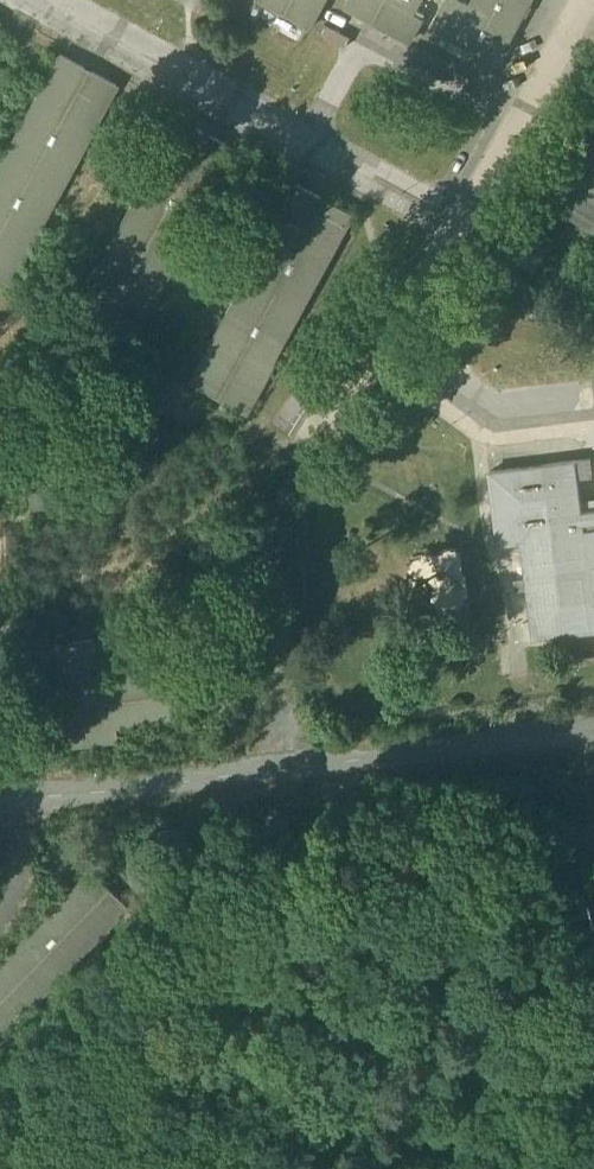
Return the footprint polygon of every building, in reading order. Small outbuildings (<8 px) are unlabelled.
[(308,27),(323,0),(259,0),(308,27)] [(347,8),(400,36),(416,7),(420,0),(351,0),(347,8)] [(471,6),(460,0),(449,0),(429,36),(449,47),(443,59),(485,82),(530,0),(474,0),(471,6)] [(429,36),(418,30),(426,13),(416,7),(400,36),(443,59),(449,47),(429,36)] [(0,162),(0,280),(8,284),(115,86),(58,55),(0,162)] [(569,129),(580,136),(543,194),(593,227),(593,89),(569,129)] [(178,120),(70,318),(126,349),(234,150),(178,120)] [(352,214),(296,184),(188,382),(244,413),(352,214)] [(491,471),(500,544),(522,541),(534,639),(593,631),(593,512),(581,513),(576,477),(591,475),(589,458),(491,471)] [(92,640),(54,645),(66,745),(99,741),(98,726),(185,716),(179,668),(96,677),(92,640)] [(576,889),(593,887),(593,858),(572,861),(576,889)] [(0,963),(0,1034),(123,904),(88,871),(0,963)]
